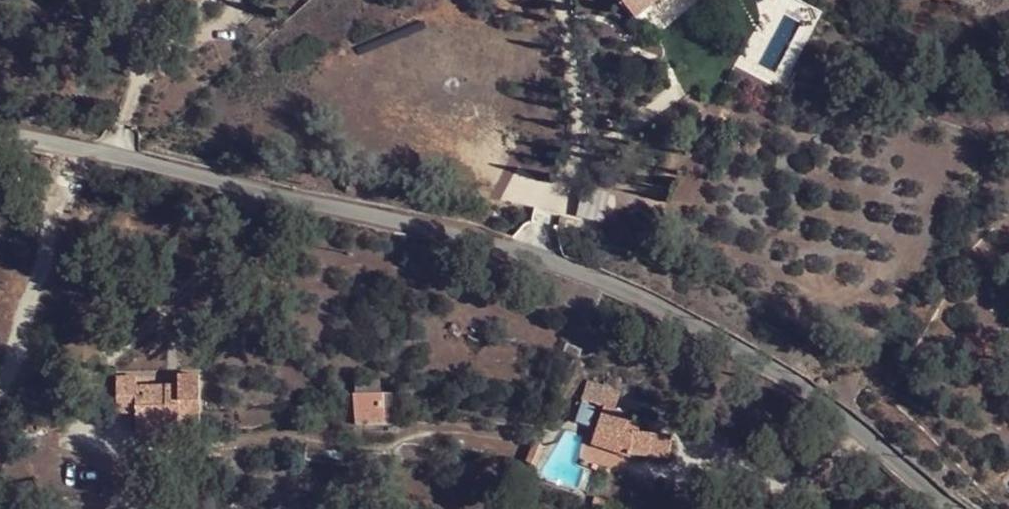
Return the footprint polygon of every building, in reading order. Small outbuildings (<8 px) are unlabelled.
[(206,9),(212,0),(195,0),(206,9)] [(636,12),(651,0),(627,0),(636,12)] [(580,351),(572,347),(563,343),(560,355),(567,357),(575,361),(580,351)] [(395,424),(393,393),(375,393),(373,378),(351,381),(351,393),(349,394),(352,428),(395,424)] [(168,428),(188,427),(206,426),(204,382),(184,383),(186,395),(147,395),(147,385),(119,387),(121,423),(144,423),(145,440),(168,440),(168,428)] [(664,473),(668,447),(623,440),(628,427),(613,421),(617,405),(584,392),(577,410),(577,415),(599,422),(591,465),(664,473)] [(187,440),(188,427),(168,428),(168,440),(187,440)]
